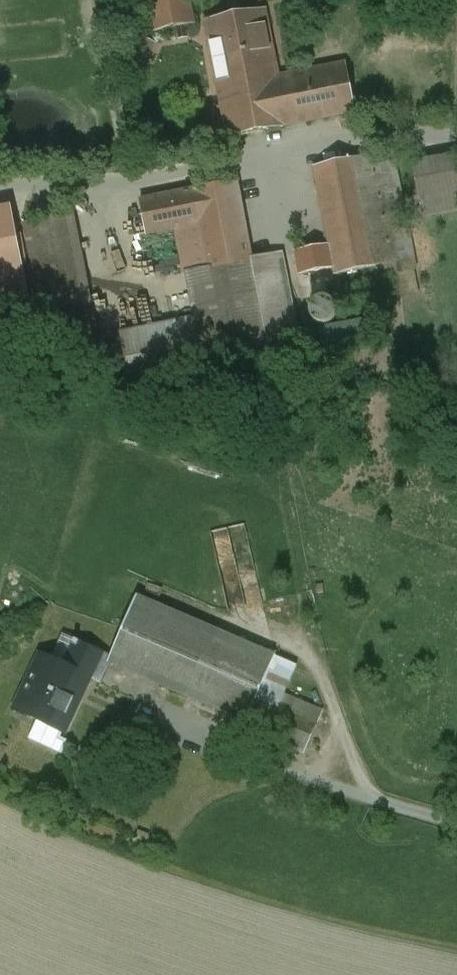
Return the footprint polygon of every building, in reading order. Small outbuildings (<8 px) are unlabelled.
[(155,32),(192,24),(188,0),(149,0),(155,32)] [(265,9),(206,21),(216,75),(275,63),(265,9)] [(275,63),(216,75),(228,138),(287,126),(278,78),(275,63)] [(307,72),(278,78),(287,126),(355,112),(346,64),(307,72)] [(377,154),(314,167),(330,245),(295,252),(300,275),(334,268),(336,275),(399,262),(377,154)] [(417,166),(426,213),(456,207),(456,158),(417,166)] [(237,183),(178,194),(194,273),(252,262),(251,258),(237,183)] [(252,262),(194,273),(178,194),(140,202),(146,234),(178,228),(187,273),(186,273),(195,319),(205,370),(207,381),(272,368),(252,262)] [(0,207),(0,307),(31,301),(12,205),(0,207)] [(52,220),(25,225),(40,303),(88,294),(72,216),(52,220)] [(283,252),(251,258),(252,262),(272,368),(304,362),(283,252)] [(88,294),(40,303),(44,323),(91,314),(88,294)] [(323,299),(320,299),(317,300),(315,302),(312,305),(311,308),(310,310),(310,313),(311,315),(311,317),(312,319),(314,321),(316,323),(318,324),(321,325),(324,325),(326,325),(329,324),(331,323),(332,322),(335,319),(336,316),(336,315),(337,312),(336,309),(336,307),(334,305),(333,303),(331,301),(328,300),(326,299),(323,299)] [(195,319),(121,334),(131,385),(205,370),(195,319)] [(244,523),(210,531),(228,611),(263,603),(244,523)] [(274,656),(137,597),(123,629),(111,656),(109,662),(110,663),(246,721),(274,656)] [(63,665),(40,654),(14,710),(63,732),(80,694),(82,695),(93,673),(85,669),(88,663),(83,661),(89,647),(74,640),(63,665)] [(111,656),(89,647),(83,661),(88,663),(85,669),(93,673),(103,677),(110,663),(109,662),(111,656)] [(296,666),(274,656),(246,721),(243,726),(303,752),(322,710),(283,694),(296,666)]
